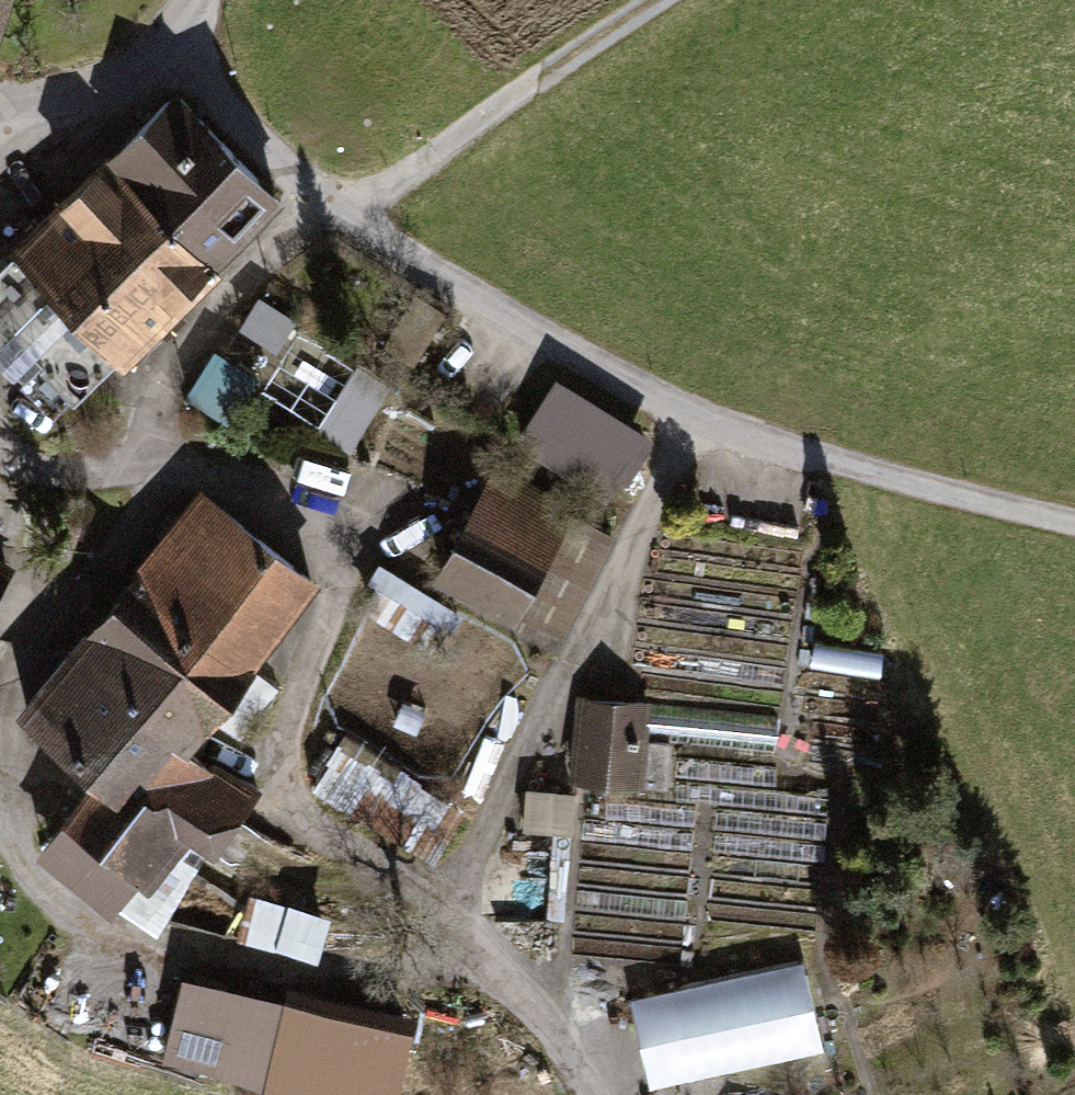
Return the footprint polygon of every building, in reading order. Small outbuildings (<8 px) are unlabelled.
[(15,0),(0,0),(0,51),(15,0)] [(0,266),(0,318),(77,397),(118,357),(128,365),(290,199),(177,88),(11,249),(15,253),(0,266)] [(277,347),(297,321),(265,297),(245,322),(277,347)] [(388,384),(289,340),(263,399),(362,443),(388,384)] [(562,377),(504,462),(572,503),(582,483),(617,500),(654,435),(562,377)] [(500,459),(434,577),(520,619),(525,611),(579,516),(583,510),(572,503),(504,462),(500,459)] [(324,581),(203,488),(16,712),(92,776),(35,843),(35,855),(122,924),(130,910),(158,931),(212,849),(221,855),(265,790),(217,760),(214,764),(194,747),(324,581)] [(619,535),(579,516),(525,611),(567,632),(619,535)] [(0,555),(0,593),(15,564),(0,555)] [(649,701),(577,695),(568,782),(640,789),(649,701)] [(348,733),(313,786),(432,860),(466,806),(348,733)] [(527,789),(527,828),(576,829),(576,789),(527,789)] [(323,954),(331,911),(257,898),(250,941),(323,954)] [(803,959),(630,998),(651,1086),(823,1046),(803,959)] [(186,978),(164,1061),(265,1083),(262,1094),(402,1094),(421,1016),(290,983),(286,1000),(186,978)]
